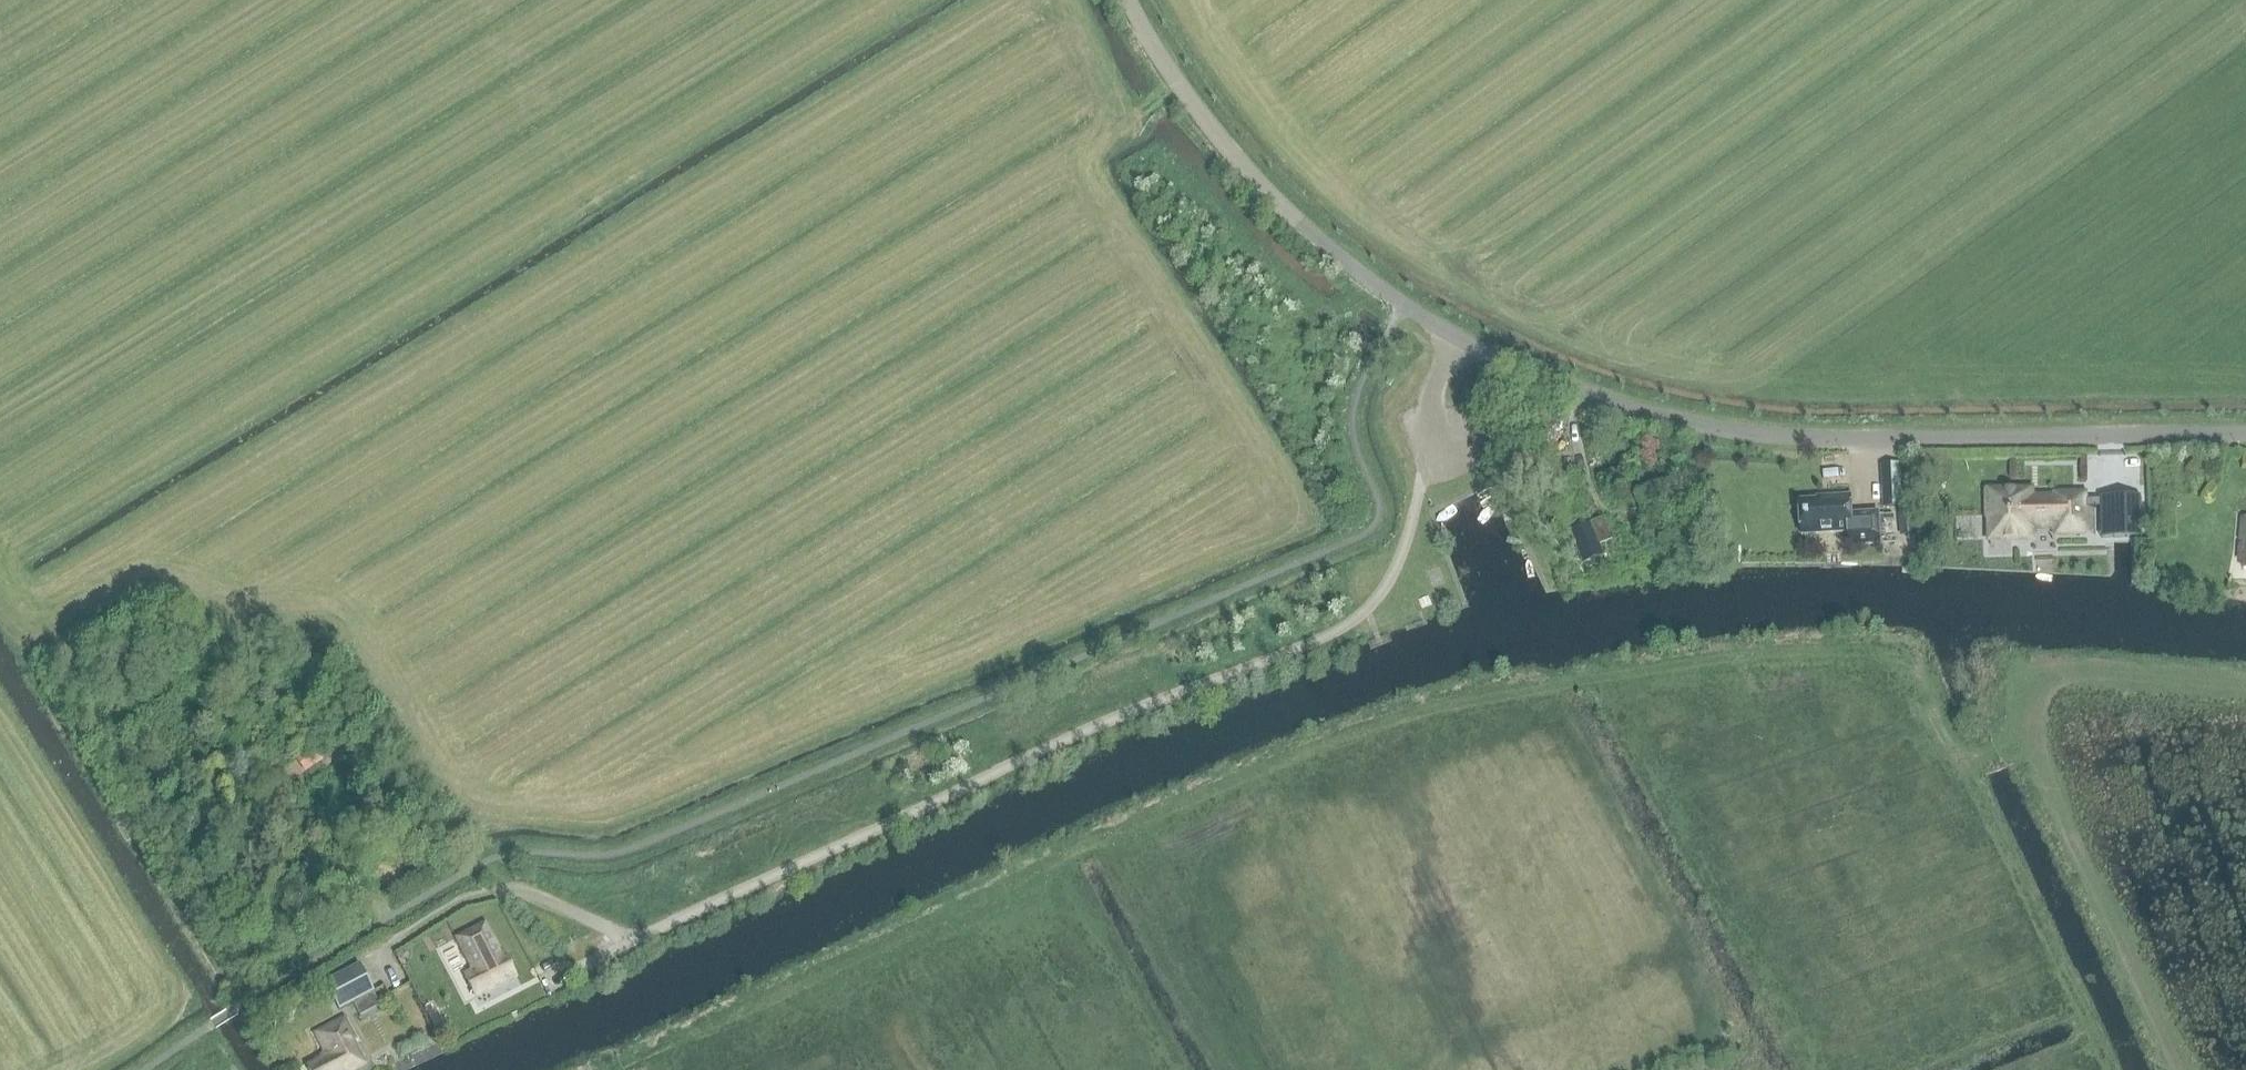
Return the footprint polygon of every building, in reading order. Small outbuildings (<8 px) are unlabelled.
[(1882,488),(1899,487),(1898,464),(1881,465),(1882,488)] [(1993,525),(1993,535),(2013,535),(2013,538),(2032,538),(2032,528),(2058,528),(2059,534),(2094,533),(2094,510),(2087,511),(2087,495),(2058,496),(2058,498),(2031,499),(2031,492),(1988,493),(1989,517),(1992,517),(1993,525)] [(1803,502),(1804,535),(1851,534),(1852,547),(1883,546),(1882,515),(1855,516),(1855,497),(1830,498),(1830,501),(1803,502)] [(1914,507),(1899,508),(1900,522),(1915,521),(1914,507)] [(1957,513),(1958,537),(1986,536),(1985,512),(1957,513)] [(1599,545),(1590,522),(1570,530),(1583,563),(1593,559),(1589,549),(1599,545)] [(313,745),(300,754),(310,768),(323,759),(313,745)] [(475,970),(466,974),(477,995),(516,975),(505,954),(501,956),(485,924),(458,937),(475,970)] [(355,959),(320,978),(336,1007),(349,1000),(371,988),(355,959)] [(310,1069),(352,1069),(350,1065),(362,1060),(353,1039),(356,1038),(346,1015),(316,1029),(326,1051),(320,1054),(322,1057),(307,1064),(310,1069)]
